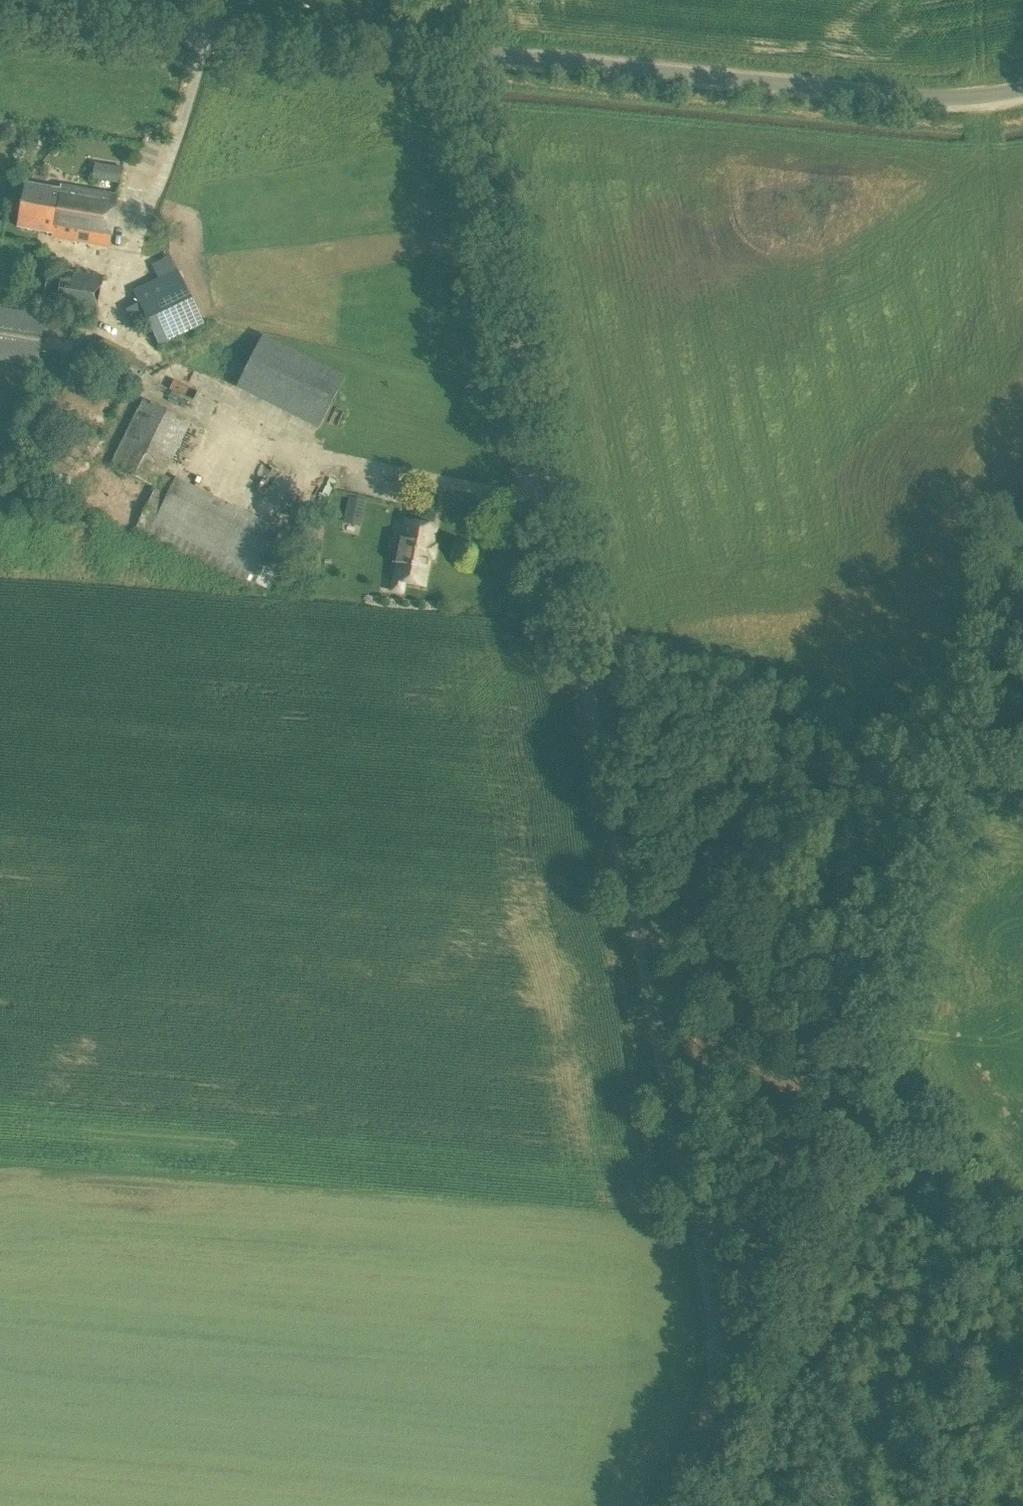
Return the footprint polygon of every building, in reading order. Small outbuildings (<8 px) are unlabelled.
[(95,163),(92,179),(121,184),(123,167),(95,163)] [(24,184),(16,228),(50,234),(50,237),(62,240),(80,243),(81,243),(106,247),(115,196),(90,192),(59,186),(58,190),(24,184)] [(95,320),(103,277),(48,267),(41,311),(95,320)] [(203,325),(177,269),(132,291),(138,304),(126,310),(134,327),(147,321),(159,346),(203,325)] [(320,426),(347,375),(265,331),(238,381),(320,426)] [(269,591),(294,540),(163,476),(189,424),(140,399),(107,468),(154,492),(134,533),(251,591),(255,584),(269,591)] [(362,498),(353,520),(367,526),(376,504),(362,498)] [(422,589),(428,559),(426,558),(432,528),(404,522),(391,583),(422,589)]
